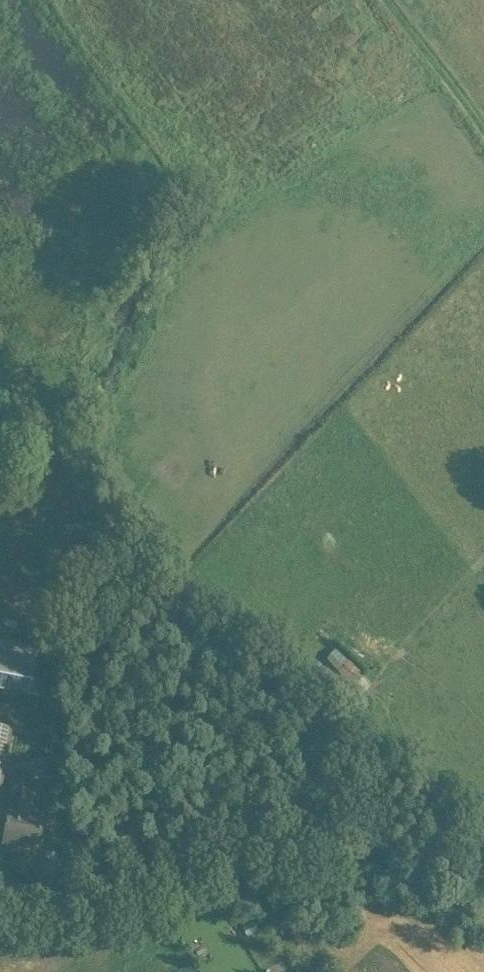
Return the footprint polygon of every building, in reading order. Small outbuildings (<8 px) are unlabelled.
[(29,695),(38,647),(6,640),(0,639),(0,689),(29,695)] [(4,772),(11,730),(0,728),(0,791),(0,792),(4,772)] [(7,824),(4,844),(18,846),(18,843),(39,847),(40,842),(45,840),(47,829),(42,826),(43,821),(47,799),(29,795),(13,793),(9,815),(8,815),(7,824)]
